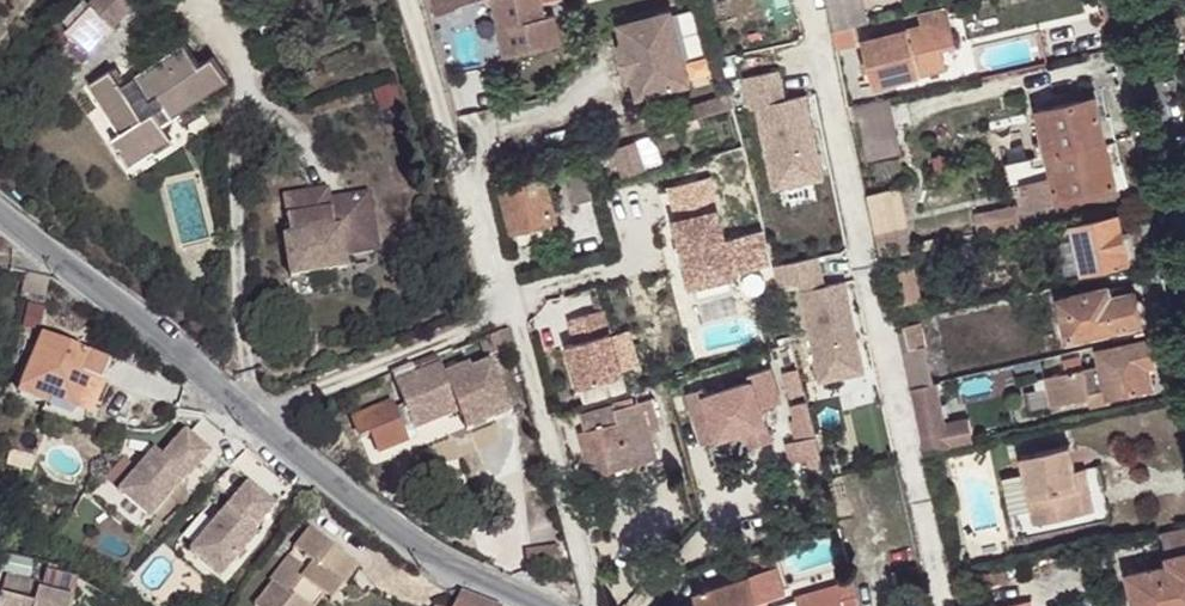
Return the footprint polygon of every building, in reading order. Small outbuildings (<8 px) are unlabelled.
[(137,0),(95,0),(67,31),(91,53),(139,2),(137,0)] [(437,19),(458,13),(460,9),(483,3),(494,0),(500,31),(506,57),(561,45),(555,16),(545,19),(541,0),(432,0),(437,19)] [(494,0),(483,3),(488,34),(500,31),(494,0)] [(545,19),(555,16),(568,12),(568,10),(565,0),(541,0),(545,19)] [(834,30),(868,22),(864,0),(829,0),(834,30)] [(950,4),(923,10),(927,25),(953,20),(950,4)] [(620,24),(624,43),(634,78),(639,96),(691,83),(672,10),(620,24)] [(953,20),(927,25),(867,37),(870,52),(877,83),(947,68),(942,48),(957,45),(953,20)] [(227,81),(213,58),(199,66),(183,43),(134,76),(146,95),(134,104),(121,86),(109,69),(87,85),(118,134),(153,111),(161,125),(227,81)] [(624,43),(619,44),(628,80),(634,78),(624,43)] [(877,83),(870,52),(865,54),(868,76),(861,78),(863,85),(877,83)] [(777,71),(745,78),(751,107),(756,106),(773,188),(821,177),(803,95),(783,100),(777,71)] [(146,95),(134,76),(121,86),(134,104),(146,95)] [(17,93),(5,103),(15,113),(26,104),(17,93)] [(704,117),(733,107),(730,95),(673,113),(677,126),(704,117)] [(1040,112),(1050,154),(1106,142),(1102,122),(1117,118),(1113,96),(1097,100),(1040,112)] [(901,152),(890,98),(860,106),(871,159),(901,152)] [(171,140),(161,125),(153,111),(118,134),(108,140),(127,168),(171,140)] [(1102,122),(1106,142),(1122,139),(1117,118),(1102,122)] [(1122,139),(1106,142),(1112,165),(1127,162),(1122,139)] [(637,142),(613,149),(622,178),(646,171),(637,142)] [(1052,164),(1061,199),(1117,187),(1132,184),(1127,162),(1112,165),(1106,142),(1050,154),(1052,164)] [(753,184),(743,148),(717,156),(727,192),(733,190),(753,184)] [(1036,156),(1008,162),(1013,184),(1024,183),(1025,187),(1033,188),(1037,203),(1061,199),(1052,164),(1037,165),(1036,156)] [(604,202),(592,161),(573,167),(583,208),(604,202)] [(546,179),(504,191),(516,231),(520,230),(555,221),(558,220),(546,179)] [(758,203),(753,184),(733,190),(737,209),(758,203)] [(905,186),(869,194),(870,199),(874,218),(877,230),(910,223),(914,222),(905,186)] [(293,279),(349,267),(346,255),(379,248),(368,192),(346,196),(342,198),(341,199),(340,202),(340,204),(342,207),(331,209),(328,199),(327,189),(283,198),(291,237),(285,239),(293,279)] [(346,196),(328,199),(331,209),(342,207),(340,204),(340,202),(341,199),(342,198),(346,196)] [(737,209),(751,262),(772,257),(758,203),(737,209)] [(977,212),(981,232),(1023,224),(1019,203),(977,212)] [(698,287),(731,279),(737,277),(719,209),(676,221),(693,287),(698,287)] [(1082,273),(1143,260),(1135,228),(1121,231),(1118,216),(1072,227),(1080,264),(1082,273)] [(558,232),(555,221),(520,230),(522,241),(558,232)] [(910,223),(877,230),(882,253),(916,246),(910,223)] [(1080,264),(1072,227),(1056,230),(1063,267),(1080,264)] [(821,255),(777,265),(782,284),(803,280),(824,379),(868,371),(849,281),(827,285),(821,255)] [(213,258),(216,271),(226,268),(222,257),(213,258)] [(922,297),(915,266),(896,270),(903,302),(922,297)] [(734,293),(731,279),(698,287),(702,302),(734,293)] [(1109,289),(1060,300),(1068,339),(1141,322),(1133,288),(1109,293),(1109,289)] [(624,376),(604,311),(569,321),(576,344),(566,348),(578,390),(624,376)] [(925,344),(921,321),(907,323),(912,346),(925,344)] [(934,381),(925,344),(912,346),(907,323),(897,325),(911,386),(934,381)] [(517,347),(512,329),(499,335),(505,352),(517,347)] [(45,334),(21,392),(49,404),(50,399),(77,410),(82,398),(101,406),(110,385),(103,382),(111,361),(45,334)] [(505,352),(499,335),(483,342),(489,358),(505,352)] [(1105,389),(1108,402),(1150,393),(1144,368),(1151,366),(1146,342),(1097,353),(1100,366),(1105,389)] [(445,375),(437,356),(393,374),(405,406),(415,429),(460,412),(445,375)] [(1082,370),(1080,360),(1062,364),(1065,375),(1082,370)] [(481,403),(489,424),(512,414),(492,363),(471,370),(469,366),(445,375),(460,412),(481,403)] [(1065,375),(1037,381),(1040,396),(1054,393),(1057,408),(1086,401),(1084,394),(1105,389),(1100,366),(1082,370),(1065,375)] [(809,395),(802,370),(789,374),(795,399),(809,395)] [(749,434),(753,444),(755,450),(775,444),(764,411),(784,405),(774,371),(753,377),(755,384),(710,398),(708,391),(692,396),(707,446),(749,434)] [(934,381),(911,386),(912,390),(919,420),(925,451),(951,445),(946,422),(937,381),(934,381)] [(1105,389),(1084,394),(1086,401),(1087,407),(1108,402),(1105,389)] [(1054,393),(1040,396),(1043,411),(1057,408),(1054,393)] [(618,405),(584,415),(589,431),(584,432),(598,476),(658,458),(652,435),(663,431),(654,401),(619,410),(618,405)] [(460,412),(467,432),(489,424),(481,403),(460,412)] [(415,429),(405,406),(394,410),(392,404),(353,417),(360,435),(372,431),(380,451),(407,442),(403,434),(415,429)] [(820,438),(812,405),(798,408),(802,421),(798,422),(804,442),(820,438)] [(969,416),(946,422),(951,445),(974,440),(969,416)] [(120,492),(151,517),(186,476),(189,478),(211,452),(185,430),(164,456),(155,449),(120,492)] [(820,438),(804,442),(792,445),(797,463),(825,456),(820,438)] [(1031,525),(1082,514),(1072,472),(1067,447),(1015,459),(1019,474),(996,479),(1004,516),(1028,511),(1031,525)] [(1082,469),(1072,472),(1082,514),(1091,512),(1082,469)] [(248,483),(191,551),(221,576),(257,533),(254,531),(275,505),(248,483)] [(170,528),(187,511),(182,506),(165,523),(170,528)] [(314,528),(298,551),(317,565),(346,586),(364,565),(314,528)] [(1159,534),(1167,568),(1126,576),(1133,605),(1184,605),(1184,529),(1159,534)] [(564,568),(562,546),(531,551),(534,572),(564,568)] [(317,565),(298,551),(273,580),(277,583),(294,595),(317,565)] [(409,563),(396,553),(390,560),(403,569),(409,563)] [(277,583),(259,605),(320,605),(330,595),(336,601),(346,586),(317,565),(294,595),(277,583)] [(767,603),(786,595),(776,569),(692,595),(696,605),(768,605),(767,603)] [(74,599),(43,591),(44,586),(6,576),(5,582),(0,601),(0,605),(73,605),(74,599)] [(798,598),(800,605),(863,605),(855,579),(798,598)] [(460,591),(454,605),(494,605),(460,591)] [(320,605),(332,605),(336,601),(330,595),(320,605)]
